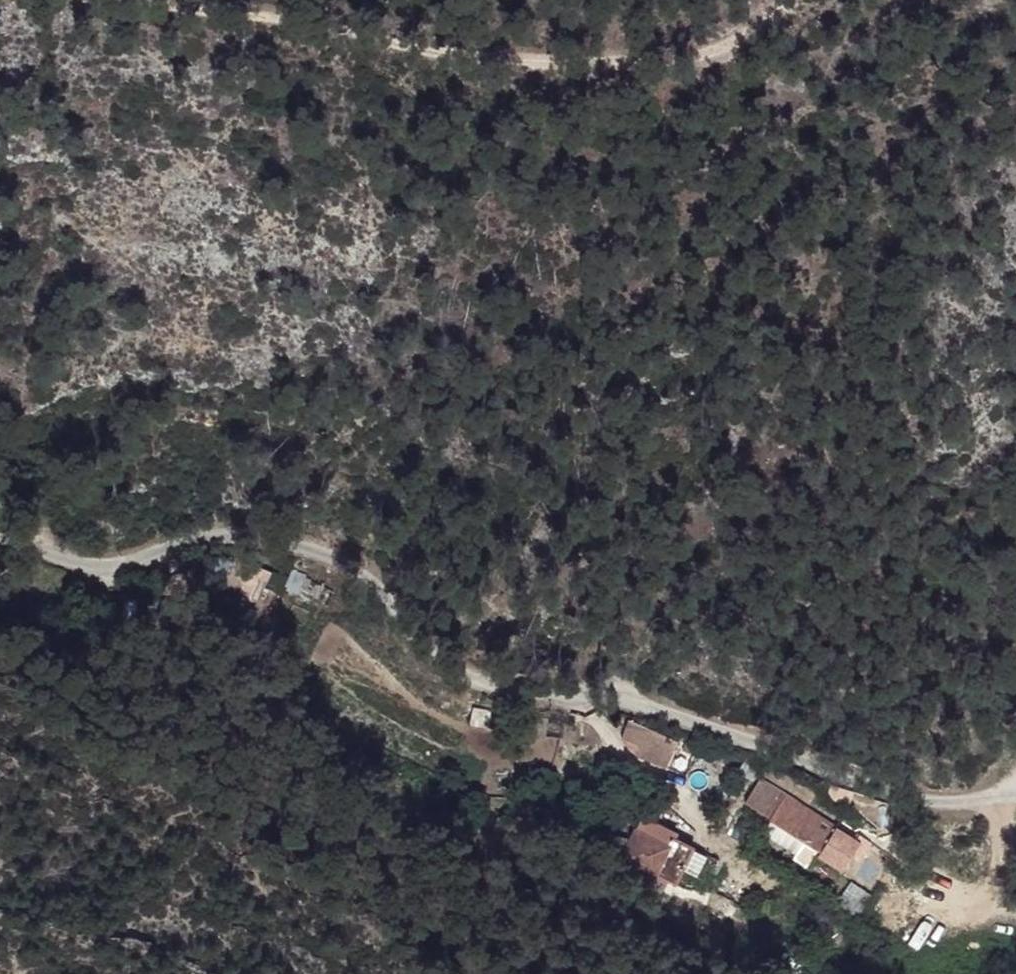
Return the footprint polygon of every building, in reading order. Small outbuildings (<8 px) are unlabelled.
[(272,571),(235,557),(229,574),(264,588),(272,571)] [(709,768),(667,760),(665,778),(703,787),(709,768)] [(758,777),(741,806),(819,851),(835,823),(758,777)] [(710,854),(641,821),(626,858),(694,891),(710,854)]
